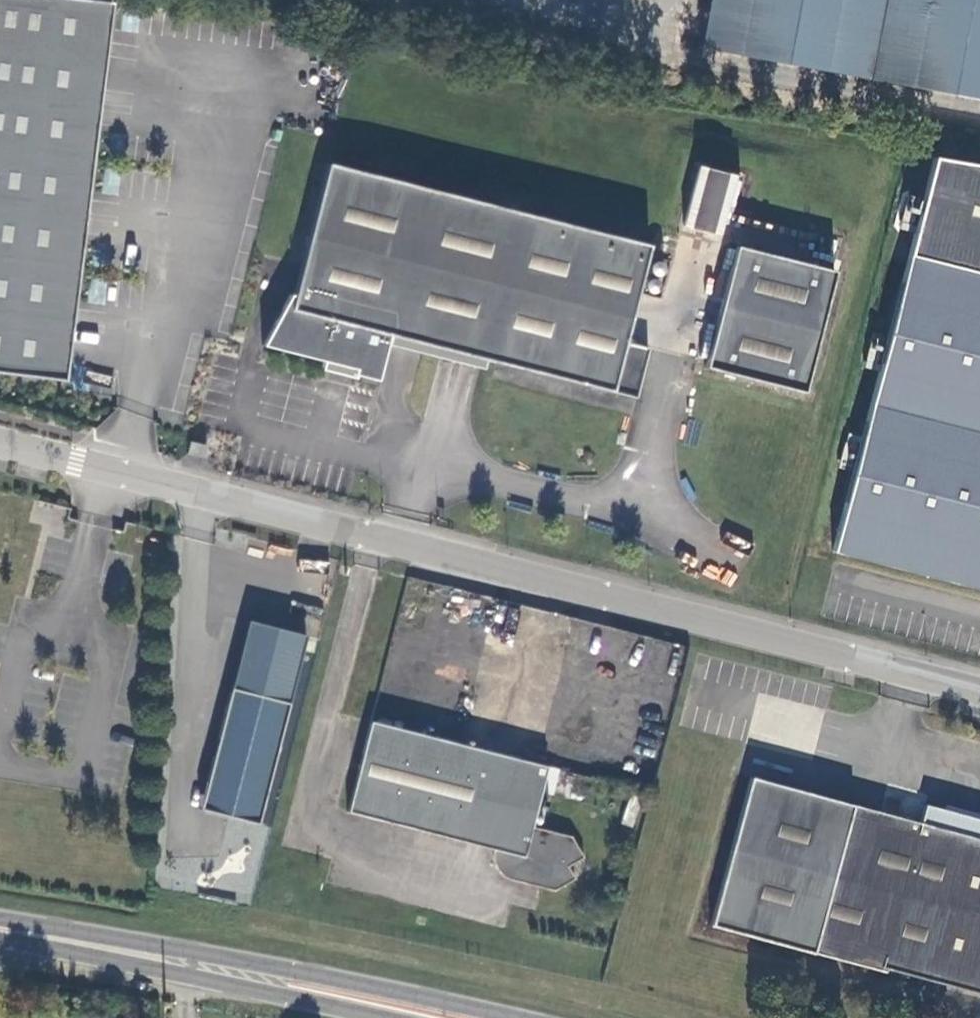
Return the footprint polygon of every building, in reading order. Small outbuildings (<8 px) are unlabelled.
[(90,0),(0,0),(0,373),(65,381),(112,3),(90,0)] [(701,48),(979,100),(979,0),(710,0),(701,48)] [(933,158),(832,552),(979,589),(979,166),(933,158)] [(649,246),(328,164),(302,266),(294,295),(290,293),(263,345),(355,368),(354,374),(378,380),(389,335),(636,398),(649,349),(624,343),(649,246)] [(734,176),(698,167),(682,225),(718,235),(734,176)] [(834,272),(736,247),(705,367),(803,392),(834,272)] [(203,458),(206,447),(190,442),(187,454),(203,458)] [(199,809),(228,817),(258,824),(289,703),(230,688),(199,809)] [(540,793),(547,767),(371,722),(347,813),(493,851),(493,857),(494,864),(499,873),(505,878),(509,880),(554,891),(576,879),(568,866),(583,858),(571,836),(532,826),(540,793)] [(559,770),(547,767),(540,793),(553,795),(559,770)] [(750,777),(710,926),(886,973),(886,970),(979,995),(979,819),(925,804),(920,823),(750,777)]
